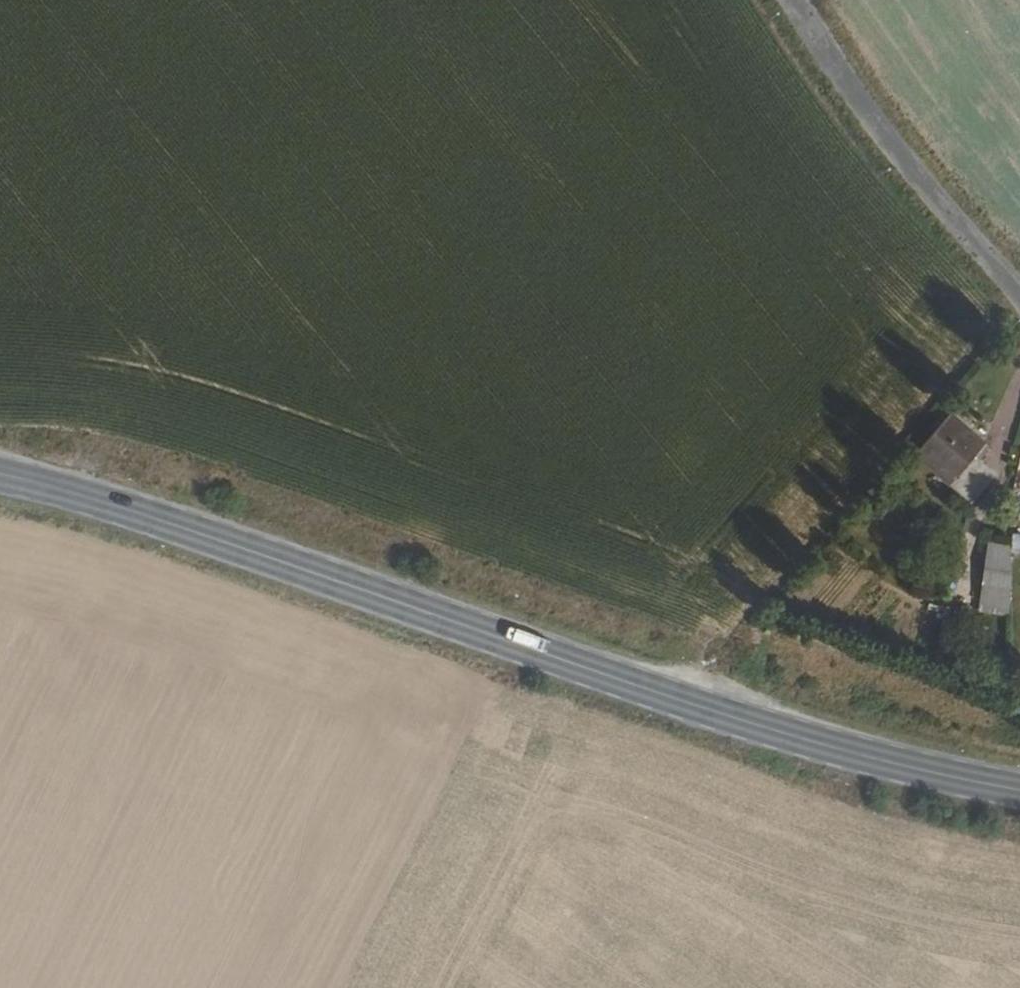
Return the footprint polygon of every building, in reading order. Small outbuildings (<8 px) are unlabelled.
[(986,447),(947,414),(912,455),(967,502),(991,475),(974,461),(986,447)] [(1008,543),(990,541),(980,613),(1011,612),(1008,543)]
